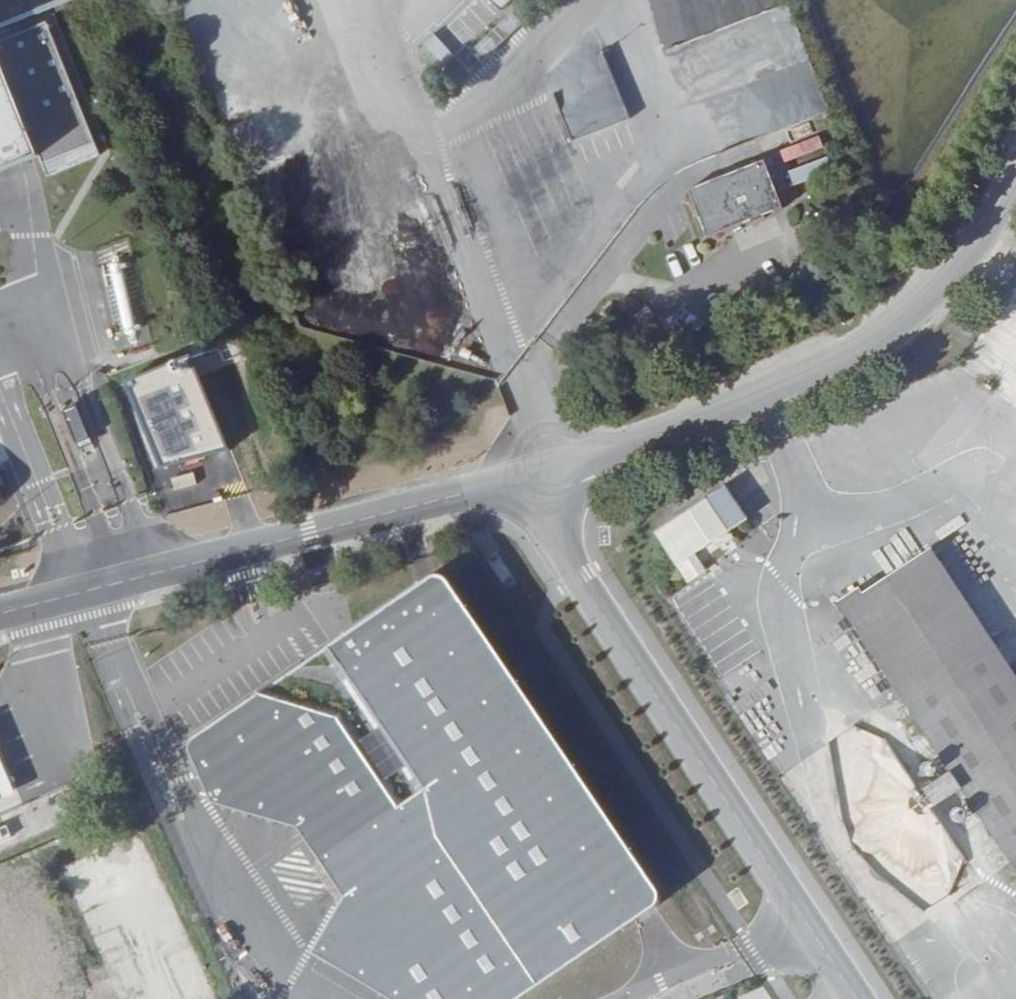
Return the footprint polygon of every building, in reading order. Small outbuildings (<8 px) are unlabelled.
[(0,54),(0,172),(38,157),(40,156),(0,54)] [(593,113),(571,118),(585,184),(653,169),(642,119),(619,124),(604,58),(583,63),(586,74),(560,80),(566,107),(582,104),(582,103),(590,101),(593,113)] [(692,185),(710,232),(784,204),(766,156),(692,185)] [(702,553),(756,518),(734,485),(662,531),(696,581),(714,570),(702,553)] [(932,553),(864,596),(860,589),(839,604),(959,786),(934,801),(946,821),(970,804),(1015,875),(1015,680),(1014,682),(932,553)] [(347,892),(313,947),(400,998),(471,998),(634,889),(643,881),(645,869),(449,576),(442,572),(435,571),(329,645),(425,783),(402,798),(341,706),(262,685),(200,725),(190,745),(214,799),(301,825),(347,892)] [(329,645),(262,685),(341,706),(402,798),(425,783),(329,645)]
